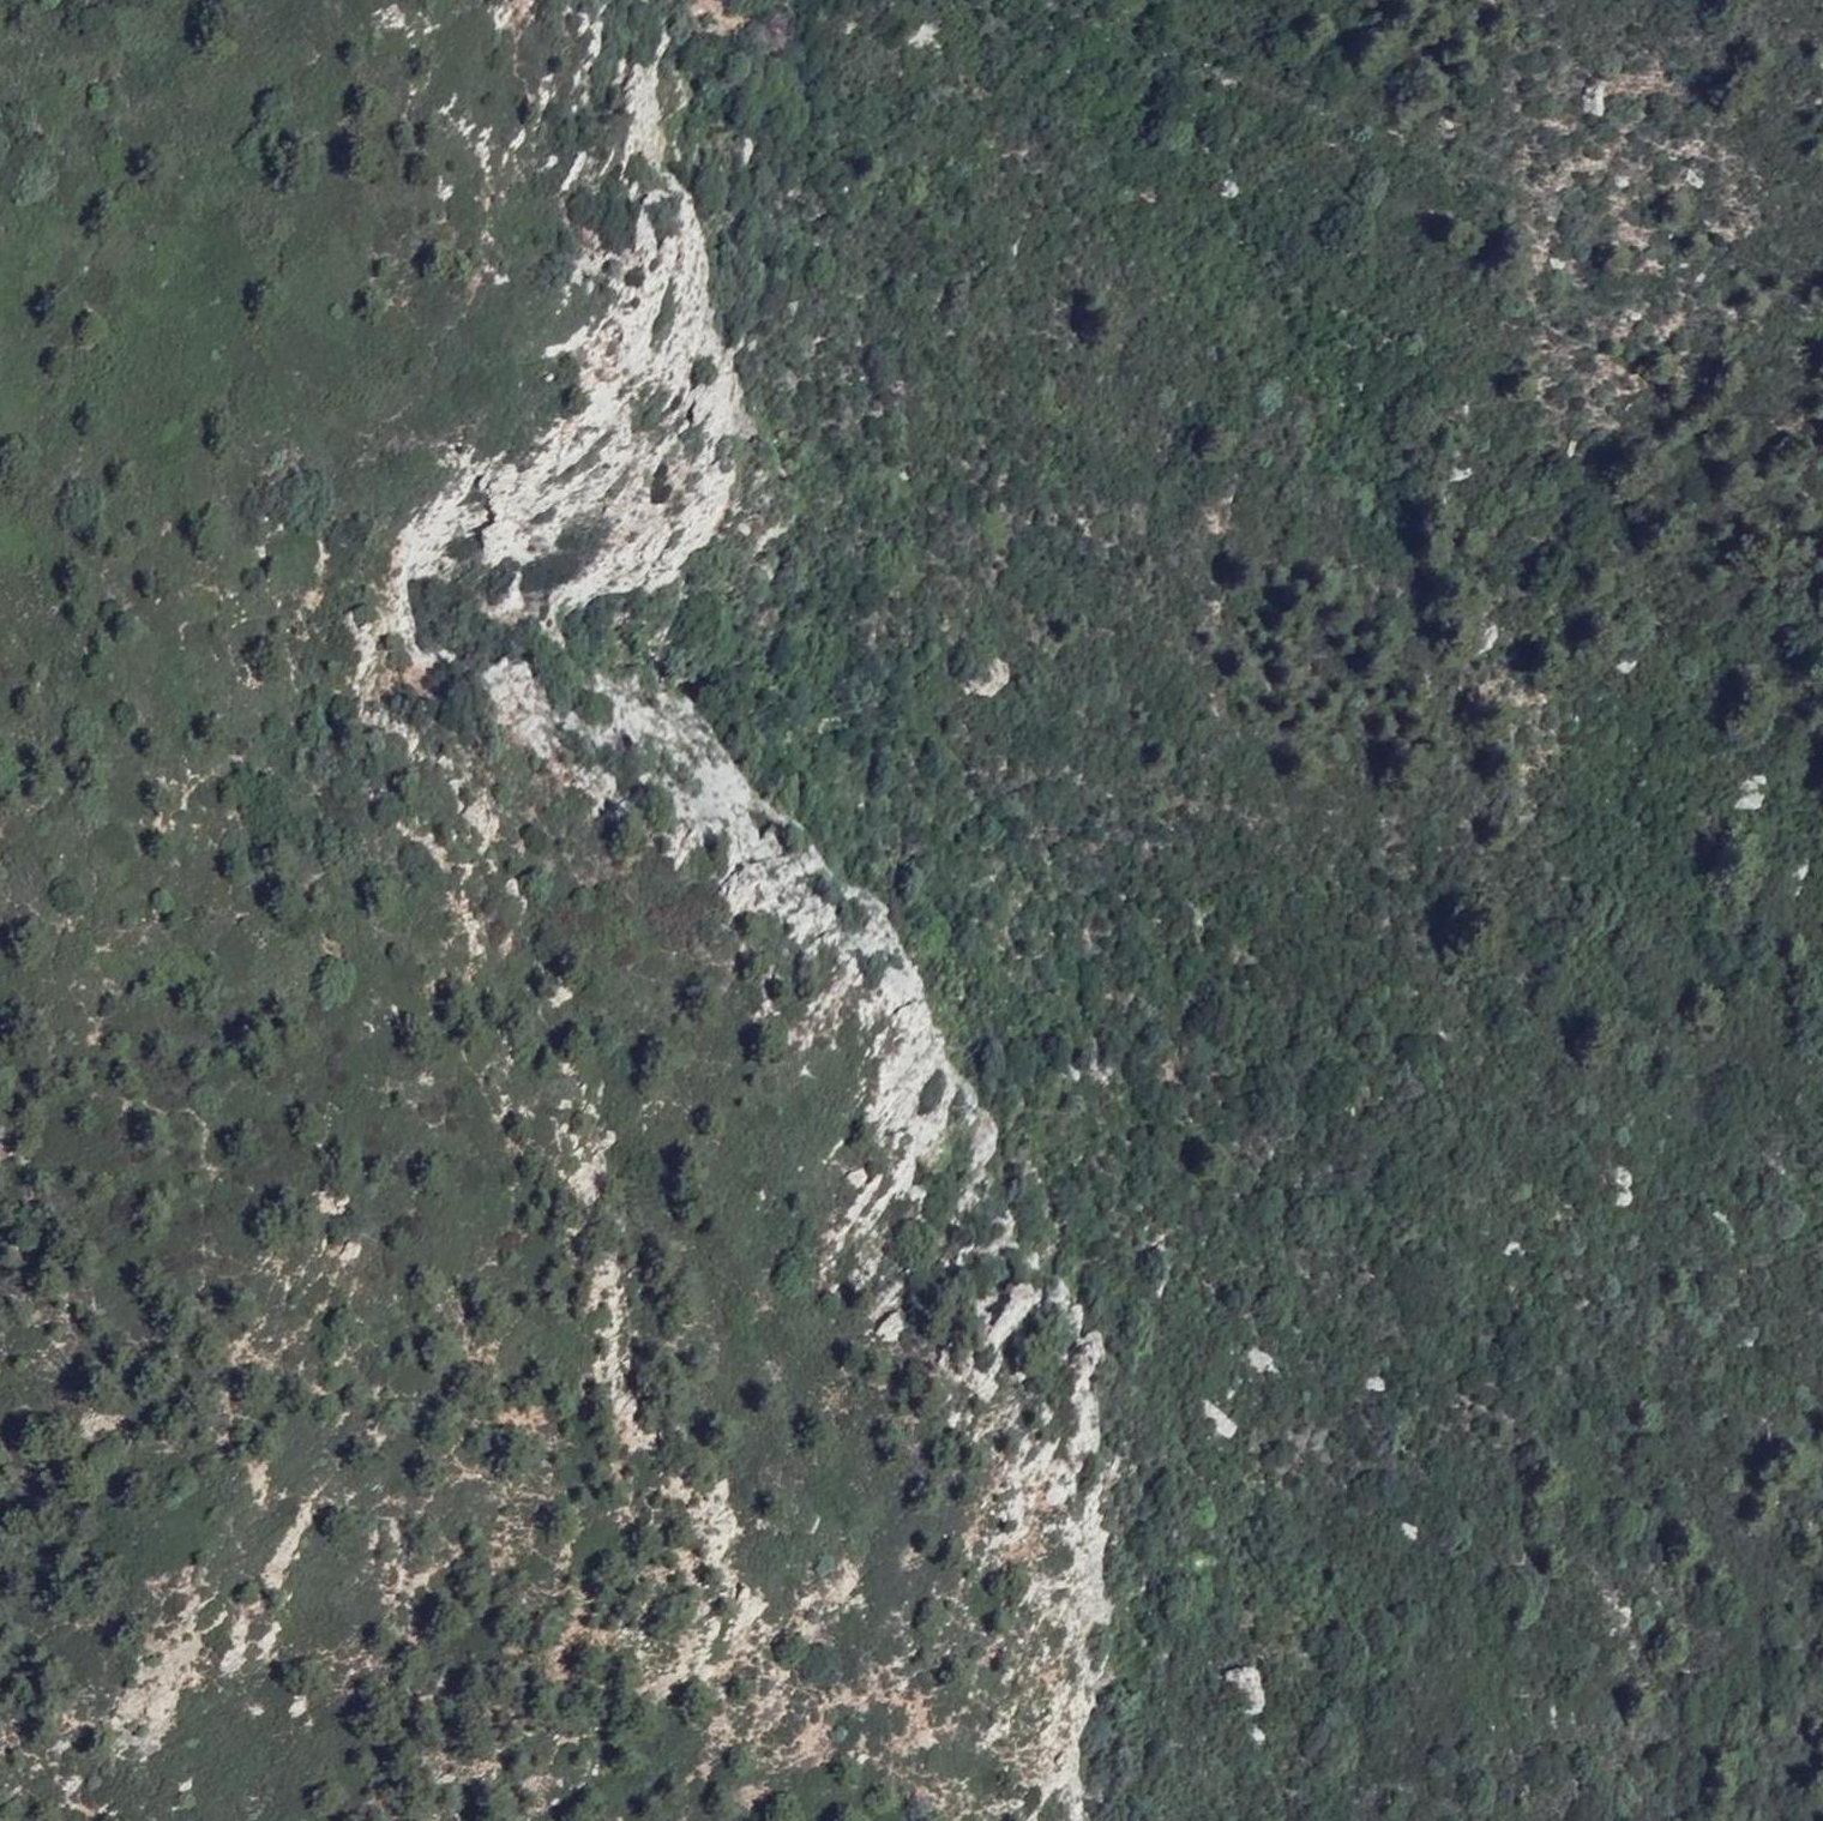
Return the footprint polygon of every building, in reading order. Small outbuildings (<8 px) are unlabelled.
[(1260,1667),(1231,1667),(1232,1710),(1260,1710),(1260,1667)]
